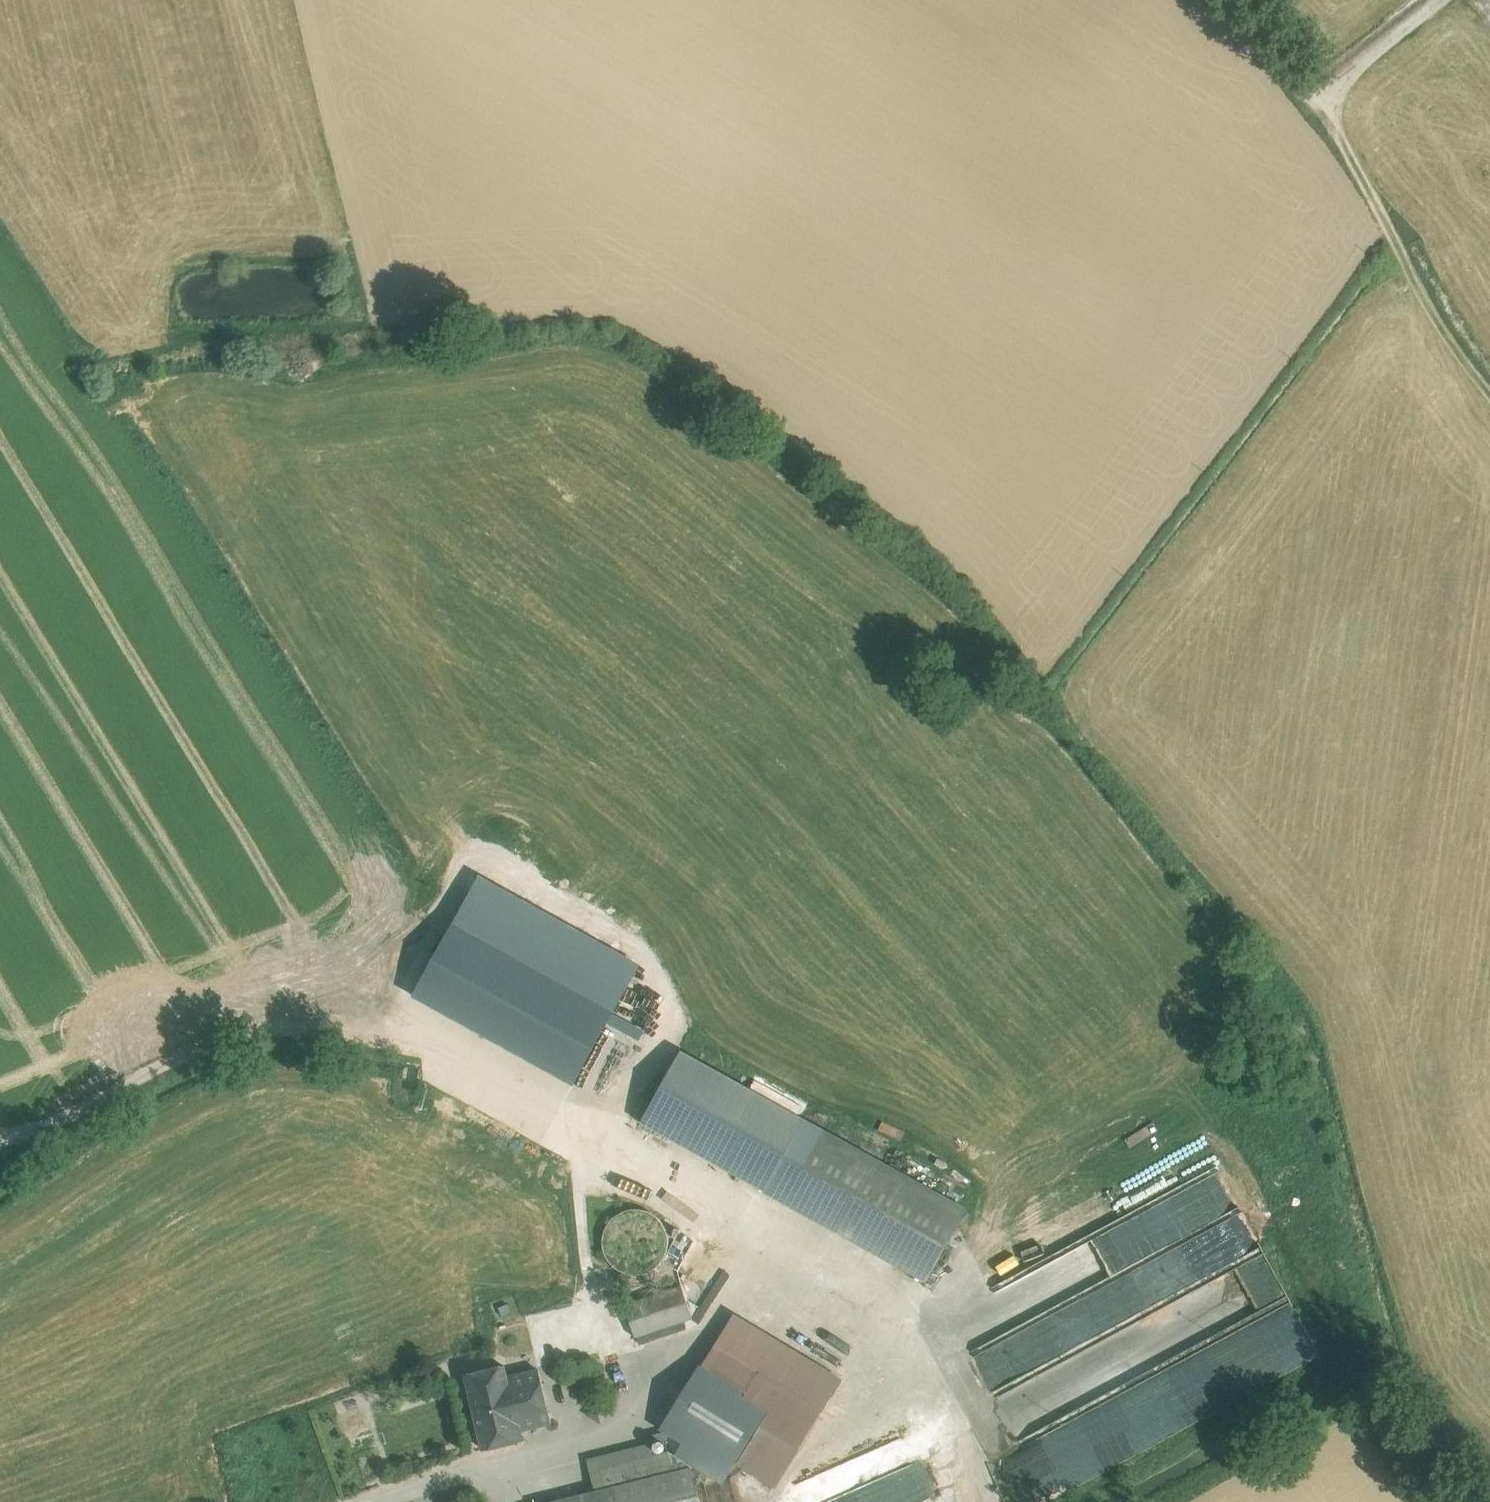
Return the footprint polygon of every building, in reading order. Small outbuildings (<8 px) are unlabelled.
[(643,1033),(453,927),(413,998),(573,1087),(607,1027),(637,1044),(643,1033)] [(966,1209),(682,1051),(642,1122),(927,1280),(966,1209)] [(667,1254),(669,1241),(667,1229),(659,1218),(648,1211),(636,1209),(623,1212),(613,1219),(606,1230),(603,1242),(606,1255),(613,1265),(624,1273),(637,1275),(649,1272),(660,1265),(667,1254)] [(682,1286),(625,1305),(635,1338),(693,1319),(682,1286)] [(1136,1288),(981,1355),(996,1388),(1025,1375),(1028,1374),(1038,1370),(1055,1369),(1072,1362),(1079,1361),(1079,1353),(1090,1348),(1091,1350),(1116,1340),(1126,1339),(1153,1327),(1151,1310),(1173,1300),(1142,1303),(1142,1302),(1136,1288)] [(733,1316),(689,1388),(759,1429),(738,1462),(773,1483),(819,1411),(823,1412),(841,1383),(733,1316)] [(505,1366),(466,1375),(484,1449),(523,1440),(521,1431),(552,1423),(539,1369),(507,1377),(505,1366)] [(759,1429),(689,1388),(668,1422),(737,1464),(738,1462),(759,1429)] [(847,1484),(865,1475),(864,1472),(903,1454),(896,1439),(838,1465),(847,1484)] [(651,1444),(587,1460),(595,1491),(692,1467),(669,1452),(654,1456),(651,1444)] [(825,1501),(922,1501),(951,1492),(941,1462),(825,1501)] [(692,1467),(595,1491),(553,1501),(701,1501),(692,1467)] [(703,1501),(733,1501),(727,1481),(699,1489),(703,1501)]
